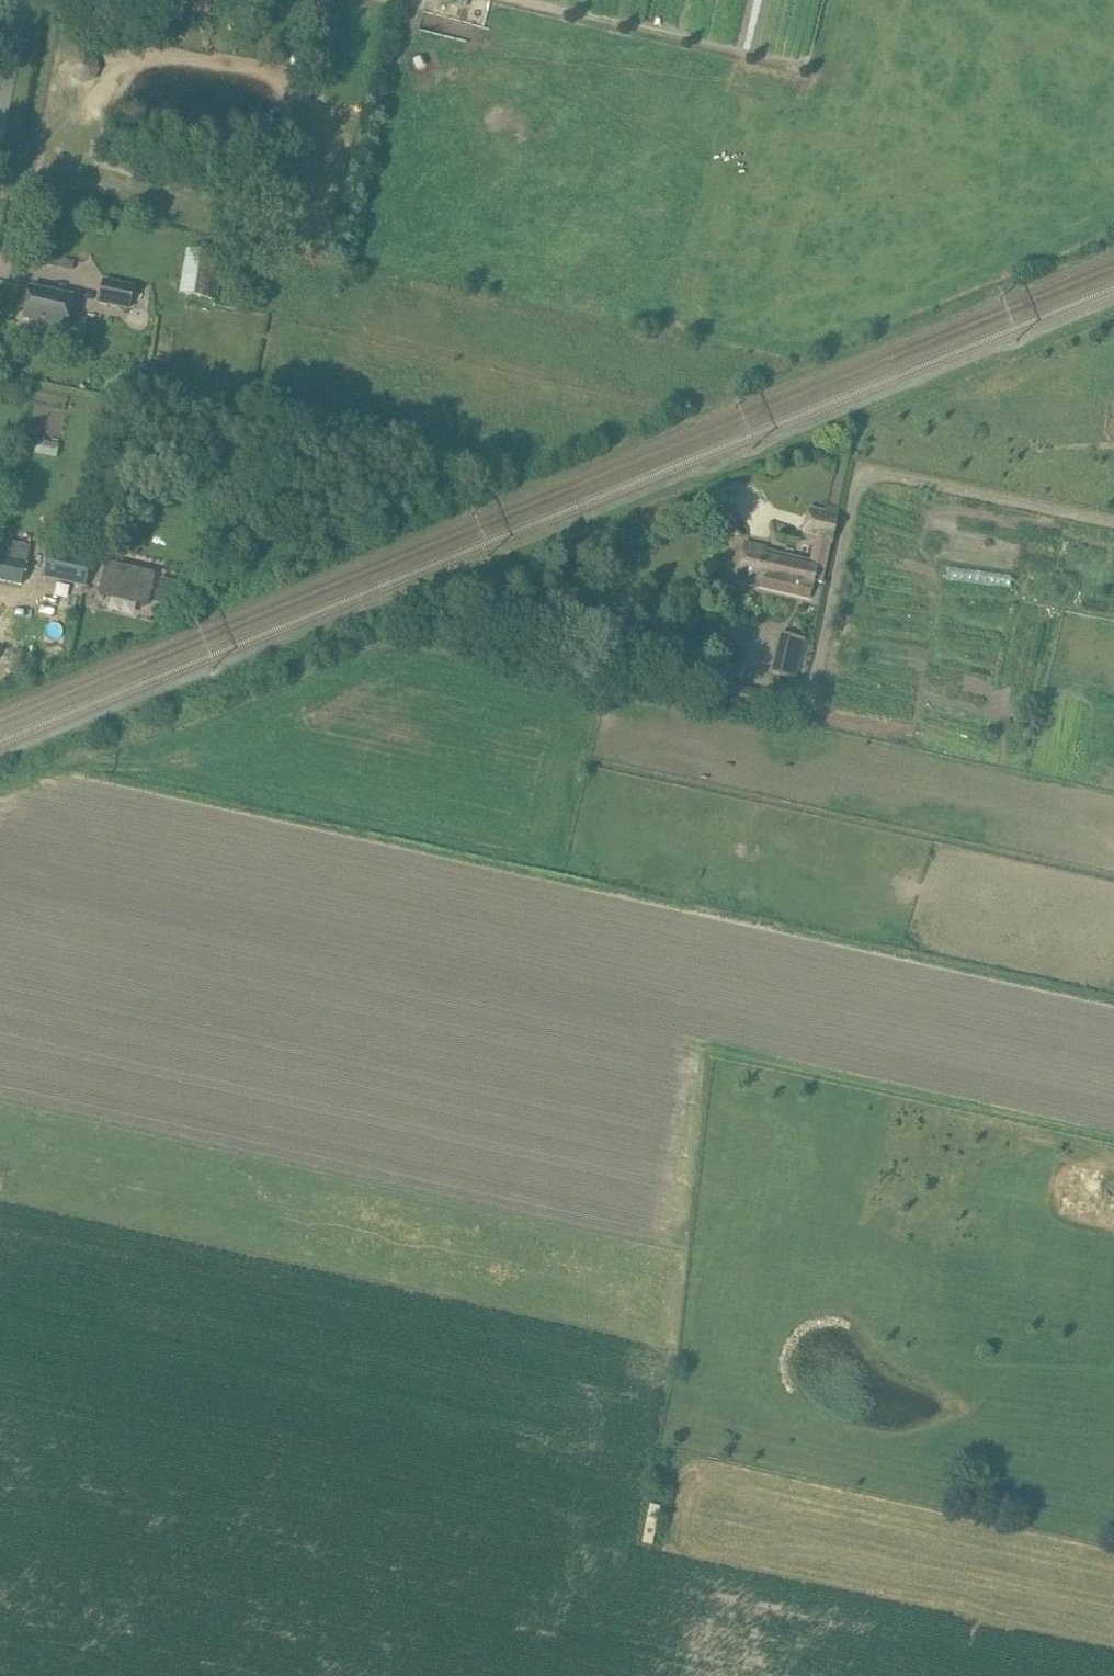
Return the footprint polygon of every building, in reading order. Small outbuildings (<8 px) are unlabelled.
[(92,210),(89,221),(108,226),(111,215),(92,210)] [(223,257),(187,250),(179,294),(216,301),(223,257)] [(135,286),(104,279),(99,303),(130,310),(135,286)] [(52,327),(68,330),(74,295),(30,287),(25,318),(53,323),(52,327)] [(147,391),(146,401),(159,403),(160,393),(147,391)] [(838,506),(828,504),(826,512),(810,508),(803,536),(818,539),(813,563),(765,552),(766,547),(745,543),(737,581),(811,596),(814,579),(822,581),(831,541),(832,541),(838,514),(836,514),(838,506)] [(0,540),(0,580),(22,585),(30,546),(0,540)] [(50,551),(45,576),(85,585),(91,560),(50,551)] [(108,563),(100,594),(147,605),(154,574),(108,563)] [(161,579),(155,603),(175,608),(180,584),(161,579)] [(805,638),(783,632),(772,671),(795,677),(805,638)] [(766,692),(737,685),(731,708),(760,715),(766,692)]
